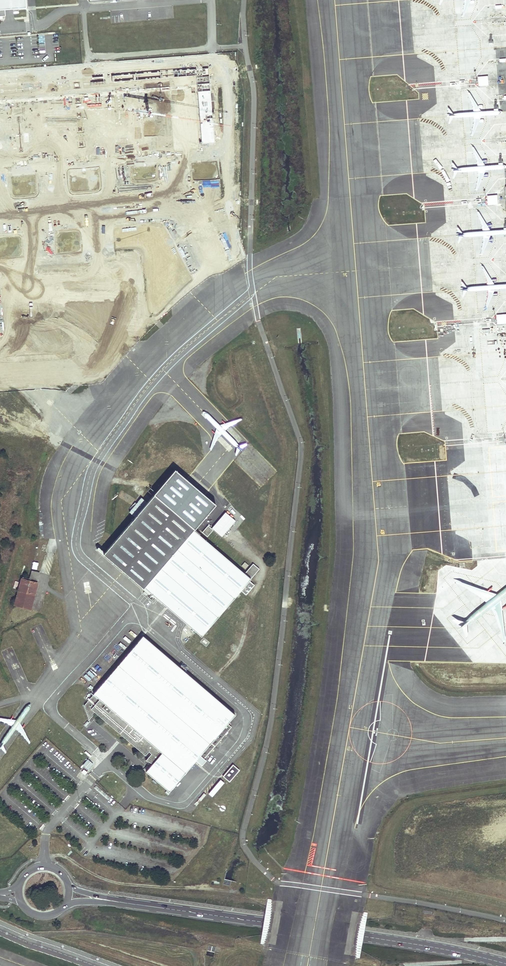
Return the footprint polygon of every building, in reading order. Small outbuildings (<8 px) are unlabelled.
[(2,16),(5,16),(4,9),(25,7),(25,0),(0,0),(0,16),(2,16)] [(201,635),(251,577),(152,492),(100,552),(196,631),(201,635)] [(45,560),(41,573),(49,575),(52,562),(45,560)] [(21,578),(14,605),(31,610),(41,573),(32,570),(29,580),(21,578)] [(148,639),(144,635),(92,694),(93,695),(82,707),(87,719),(94,713),(142,755),(146,750),(150,753),(146,759),(143,762),(150,763),(143,771),(167,792),(197,758),(200,755),(204,759),(233,726),(228,721),(235,714),(170,658),(148,639)] [(146,759),(150,753),(146,750),(142,755),(146,759)] [(93,764),(88,759),(83,765),(88,769),(93,764)] [(240,770),(233,765),(223,776),(230,782),(240,770)] [(224,784),(219,780),(207,793),(212,797),(224,784)] [(435,916),(424,914),(423,920),(428,921),(429,921),(433,922),(434,922),(435,916)]
